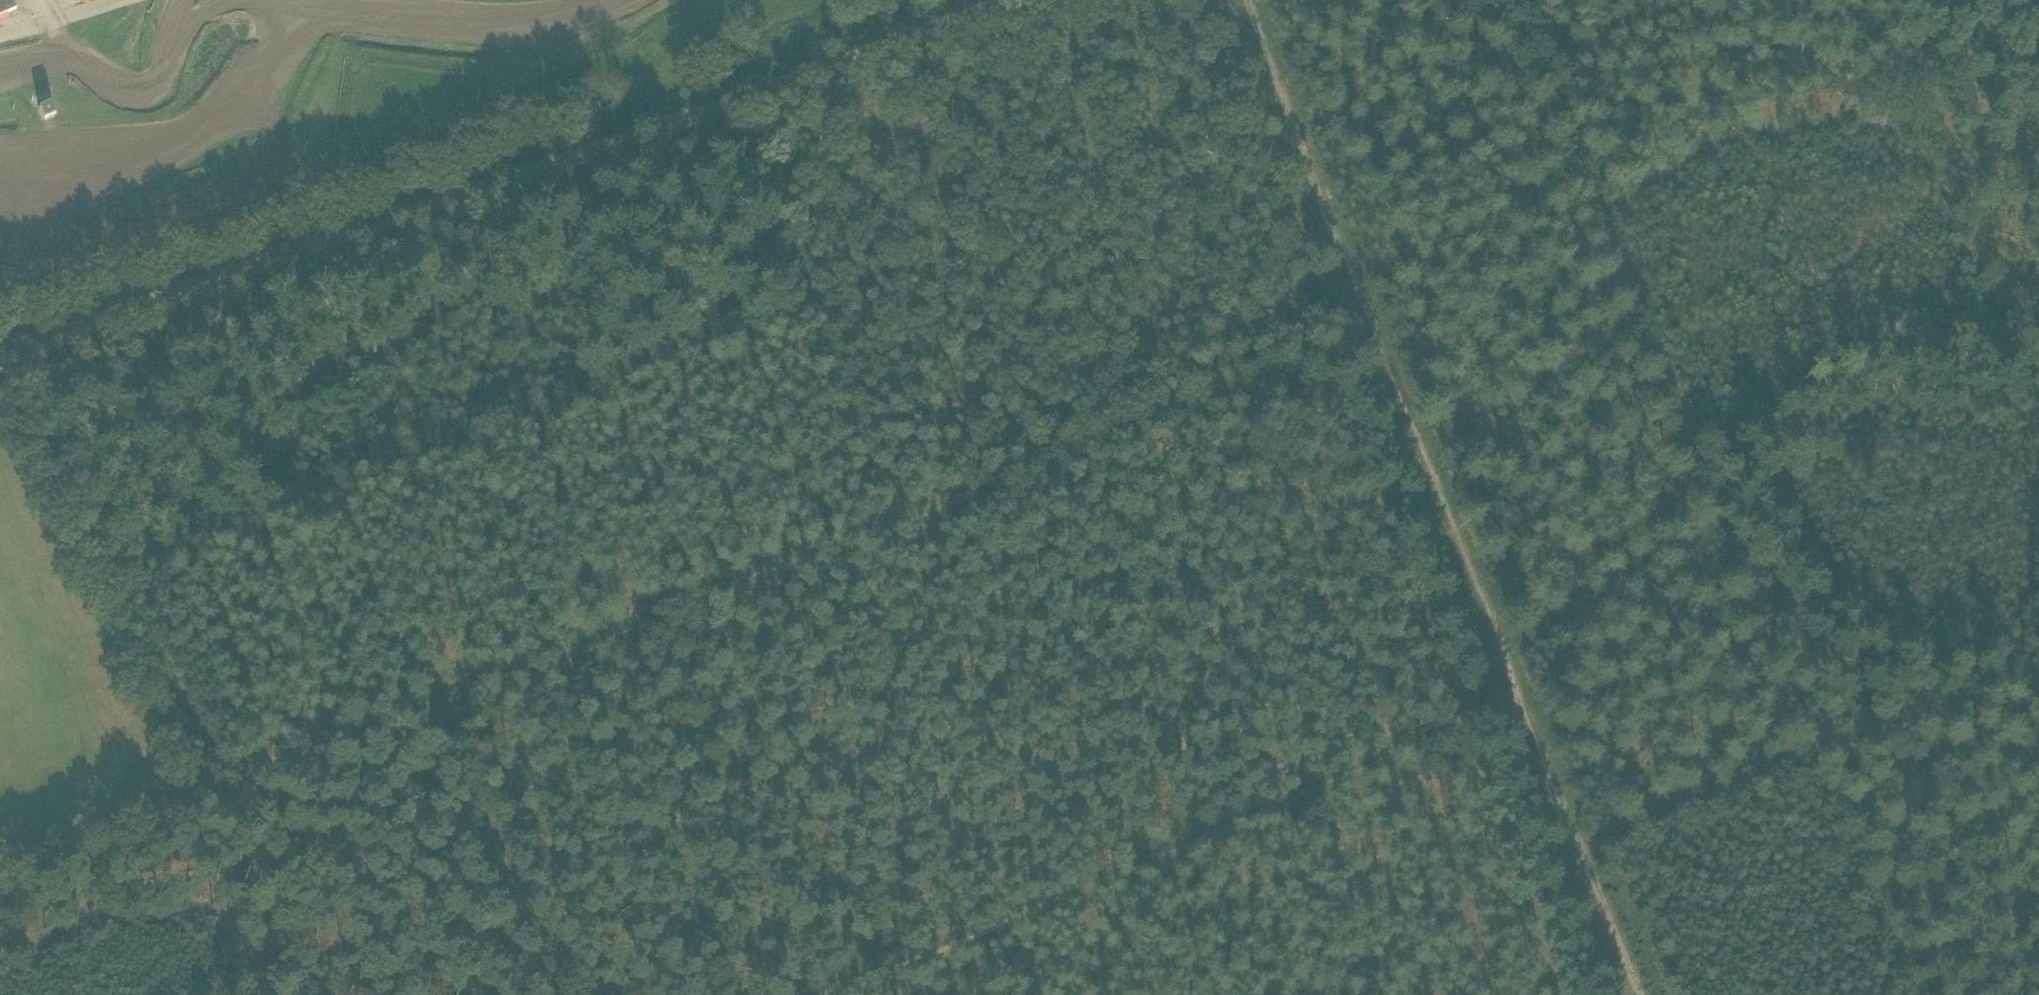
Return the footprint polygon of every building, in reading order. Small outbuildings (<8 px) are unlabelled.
[(14,10),(9,0),(0,0),(0,16),(14,10)] [(50,101),(38,106),(43,119),(55,114),(50,101)]
